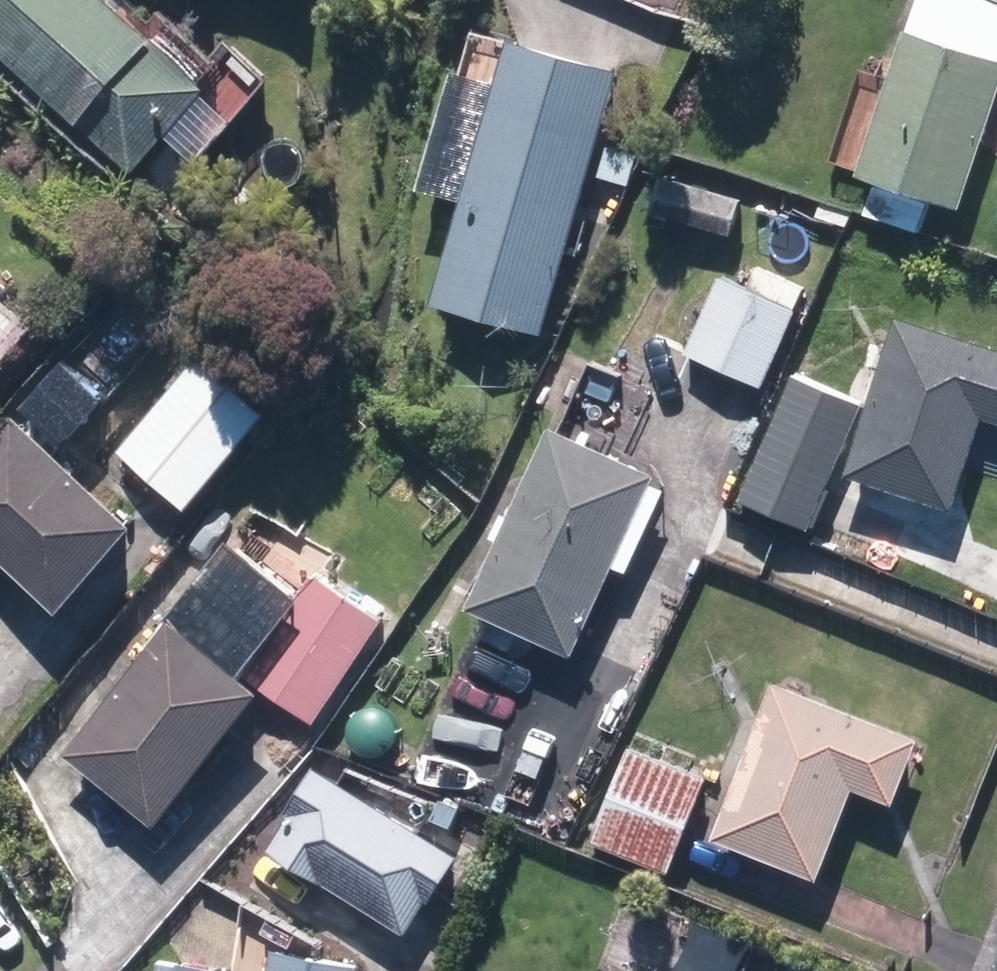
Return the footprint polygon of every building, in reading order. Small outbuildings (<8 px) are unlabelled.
[(132,176),(207,93),(200,87),(219,67),(170,21),(151,43),(103,0),(0,0),(0,57),(132,176)] [(919,232),(930,200),(962,211),(996,104),(996,4),(989,0),(918,0),(860,178),(879,184),(869,217),(919,232)] [(437,307),(544,337),(617,75),(512,45),(437,307)] [(600,177),(630,185),(639,155),(609,147),(600,177)] [(654,215),(732,234),(742,195),(664,176),(654,215)] [(687,354),(766,390),(799,313),(794,312),(804,288),(771,274),(761,296),(720,279),(687,354)] [(30,324),(0,298),(0,358),(30,324)] [(900,321),(851,472),(950,504),(980,412),(996,418),(996,351),(900,321)] [(119,454),(187,513),(267,420),(199,361),(119,454)] [(798,375),(744,497),(803,523),(857,401),(798,375)] [(60,617),(136,536),(14,420),(0,434),(0,561),(60,617)] [(469,612),(587,665),(667,486),(551,432),(469,612)] [(247,681),(317,727),(382,626),(313,580),(247,681)] [(66,758),(156,829),(262,696),(172,625),(66,758)] [(716,840),(818,882),(855,789),(894,805),(917,743),(777,687),(716,840)] [(594,844),(670,875),(708,781),(631,751),(594,844)] [(273,849),(407,934),(427,902),(432,903),(460,858),(318,770),(291,814),(295,815),(273,849)] [(269,970),(355,970),(356,967),(272,952),(269,970)]
